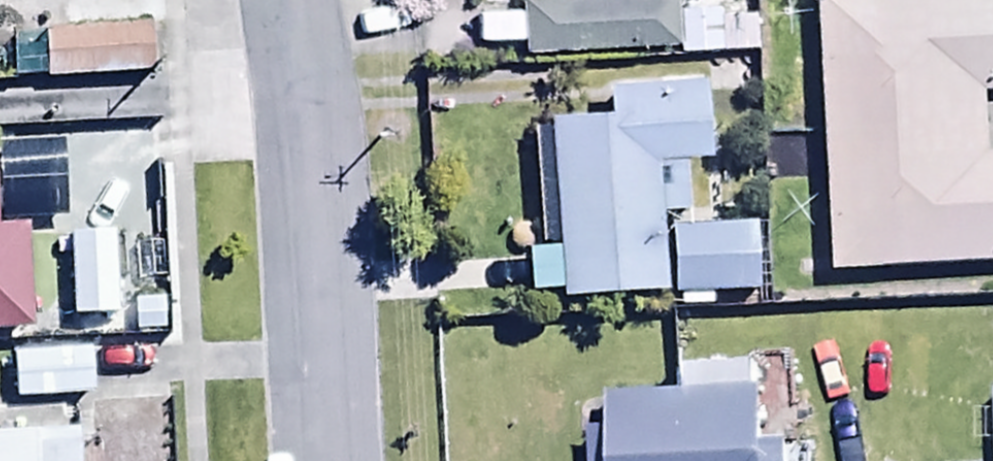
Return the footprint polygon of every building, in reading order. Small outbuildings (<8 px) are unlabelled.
[(524,57),(676,49),(676,59),(755,55),(753,20),(721,21),(721,8),(678,11),(677,0),(603,0),(603,2),(521,6),(524,57)] [(828,279),(992,272),(992,164),(990,164),(987,85),(992,85),(992,0),(817,0),(828,279)] [(9,48),(11,83),(155,77),(153,31),(41,35),(41,47),(9,48)] [(608,114),(549,117),(554,256),(531,257),(533,299),(560,297),(560,303),(660,299),(656,222),(684,221),(682,170),(708,169),(705,85),(607,89),(608,114)] [(51,343),(51,322),(28,323),(26,229),(0,230),(0,343),(51,343)] [(754,229),(671,232),(673,300),(757,297),(754,229)] [(112,236),(69,237),(72,319),(115,318),(112,236)] [(91,357),(12,357),(12,402),(90,402),(91,357)] [(768,440),(764,364),(674,368),(675,393),(607,396),(609,434),(587,435),(588,460),(789,460),(788,439),(768,440)] [(0,436),(0,460),(81,460),(81,435),(0,436)]
